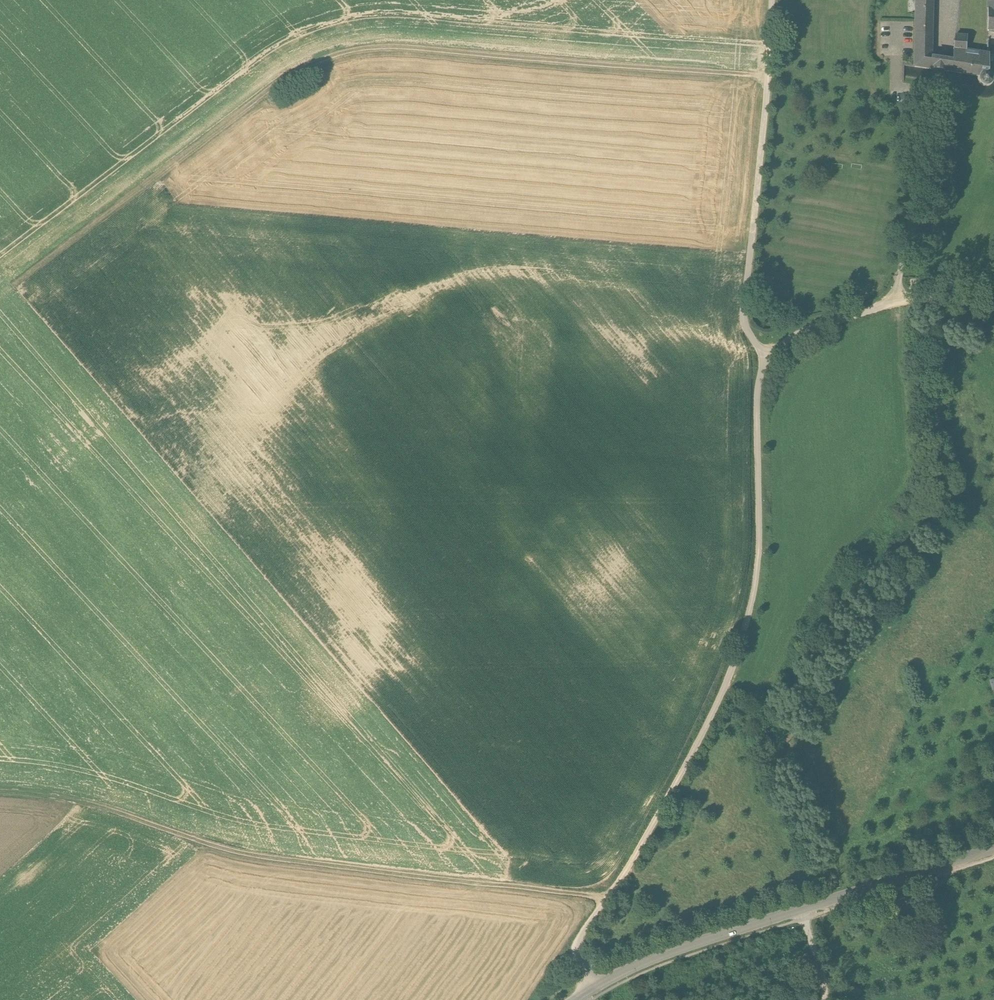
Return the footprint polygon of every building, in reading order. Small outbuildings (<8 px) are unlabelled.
[(988,73),(988,54),(966,50),(953,49),(952,60),(945,60),(935,59),(930,58),(931,33),(932,0),(916,0),(916,14),(915,33),(914,66),(933,69),(942,70),(979,76),(979,77),(979,78),(979,80),(979,81),(980,82),(981,83),(982,84),(983,85),(984,85),(985,86),(986,85),(988,85),(989,85),(990,84),(991,83),(991,82),(992,80),(992,79),(992,78),(992,77),(991,76),(991,75),(989,73),(988,73)] [(954,35),(953,49),(966,50),(967,36),(954,35)]
